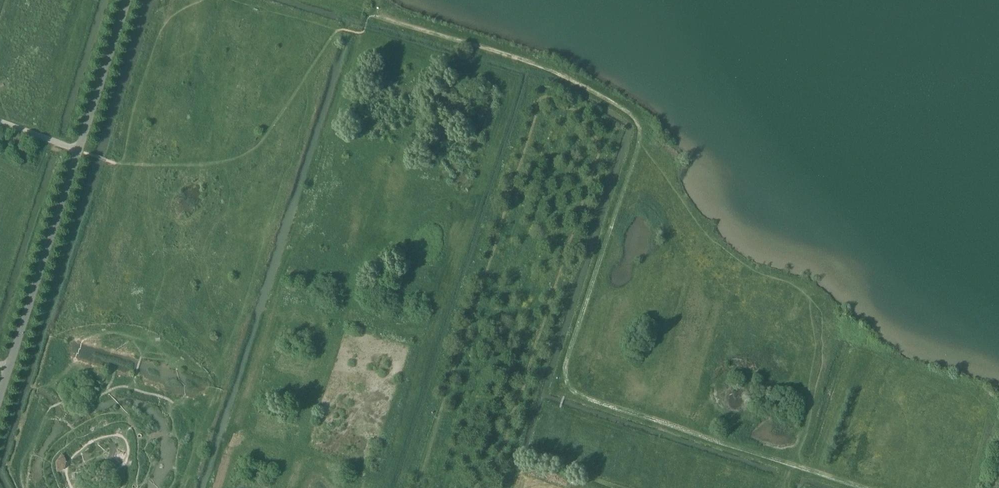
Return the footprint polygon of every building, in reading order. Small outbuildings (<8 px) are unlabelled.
[(56,463),(57,473),(60,472),(64,469),(66,465),(65,459),(61,455),(56,463)]
